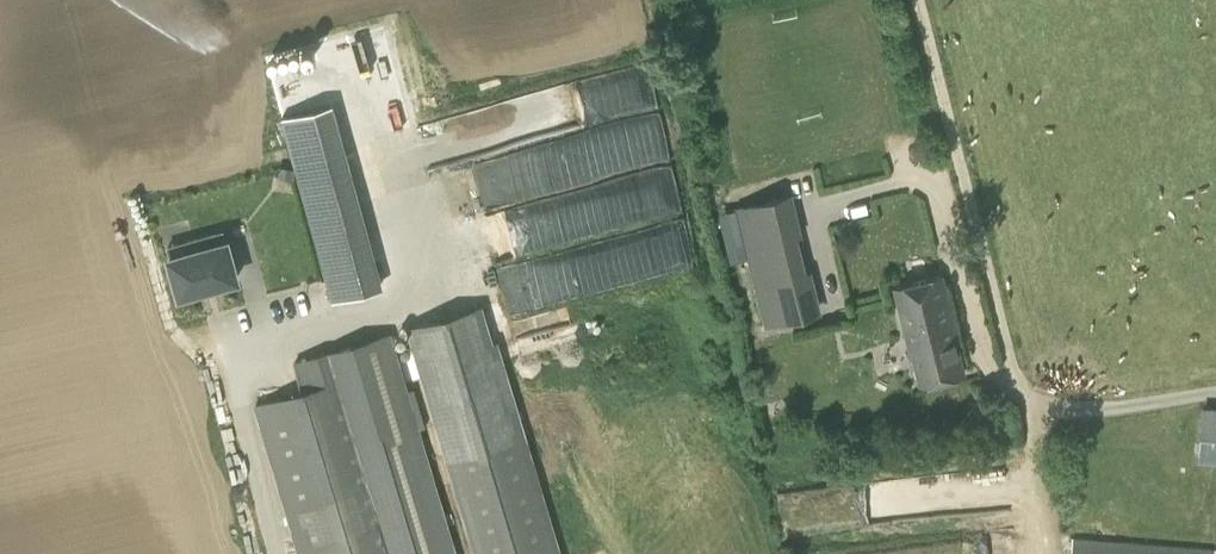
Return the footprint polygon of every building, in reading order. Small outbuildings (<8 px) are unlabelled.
[(664,111),(637,115),(643,162),(670,159),(664,111)] [(346,149),(293,164),(294,168),(330,299),(383,284),(346,149)] [(500,266),(512,310),(693,264),(683,222),(687,221),(672,165),(647,171),(653,197),(663,194),(668,211),(640,218),(643,230),(500,266)] [(279,168),(278,177),(292,179),(294,168),(282,167),(279,166),(279,168)] [(793,192),(735,206),(764,326),(822,313),(811,270),(806,271),(798,236),(803,235),(793,192)] [(169,255),(179,293),(238,277),(228,239),(226,240),(223,230),(186,240),(189,250),(169,255)] [(942,276),(893,289),(909,351),(912,350),(920,383),(964,371),(956,339),(958,338),(942,276)] [(299,553),(450,553),(383,334),(293,362),(301,390),(254,404),(299,553)] [(1201,406),(1198,463),(1215,464),(1215,407),(1201,406)] [(451,457),(480,553),(555,553),(520,437),(451,457)] [(1071,534),(1069,553),(1215,553),(1215,547),(1071,534)]
